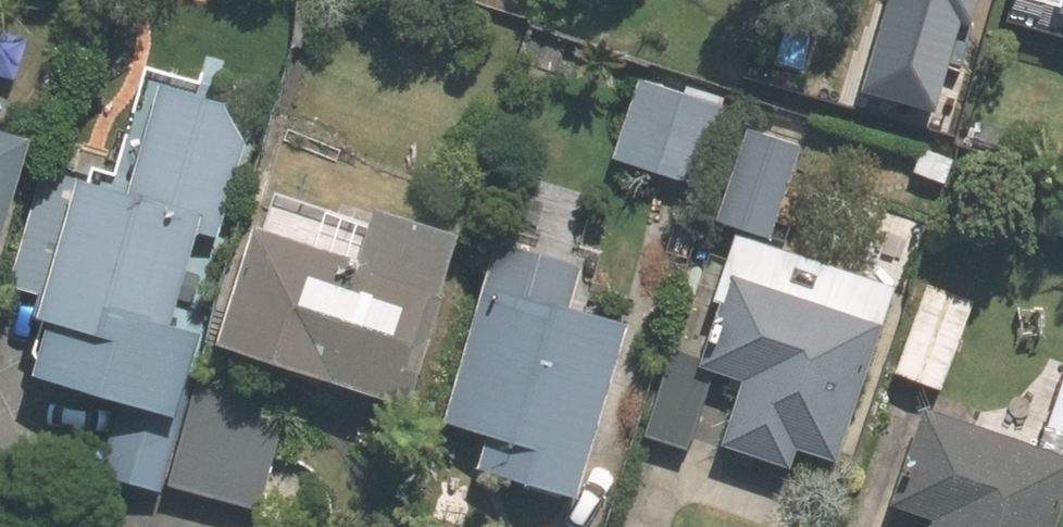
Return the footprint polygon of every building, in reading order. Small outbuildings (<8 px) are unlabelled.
[(713,186),(735,109),(644,82),(622,160),(713,186)] [(265,147),(240,105),(174,85),(141,195),(45,166),(8,291),(54,305),(37,362),(116,386),(96,454),(162,474),(211,312),(193,306),(216,231),(238,238),(265,147)] [(37,135),(0,125),(0,264),(37,135)] [(728,227),(777,240),(804,144),(754,131),(728,227)] [(944,182),(951,157),(926,150),(919,176),(944,182)] [(272,228),(236,346),(422,401),(472,233),(393,211),(380,259),(272,228)] [(596,269),(510,245),(459,424),(503,436),(493,472),(591,501),(639,326),(585,311),(596,269)] [(894,325),(742,275),(712,370),(755,383),(734,447),(807,471),(813,455),(849,467),(894,325)] [(984,302),(936,288),(908,378),(955,393),(984,302)] [(722,376),(679,362),(661,418),(705,432),(722,376)] [(212,373),(180,487),(270,513),(302,399),(212,373)] [(938,414),(907,510),(947,522),(946,526),(1062,526),(1062,402),(1048,450),(938,414)]
